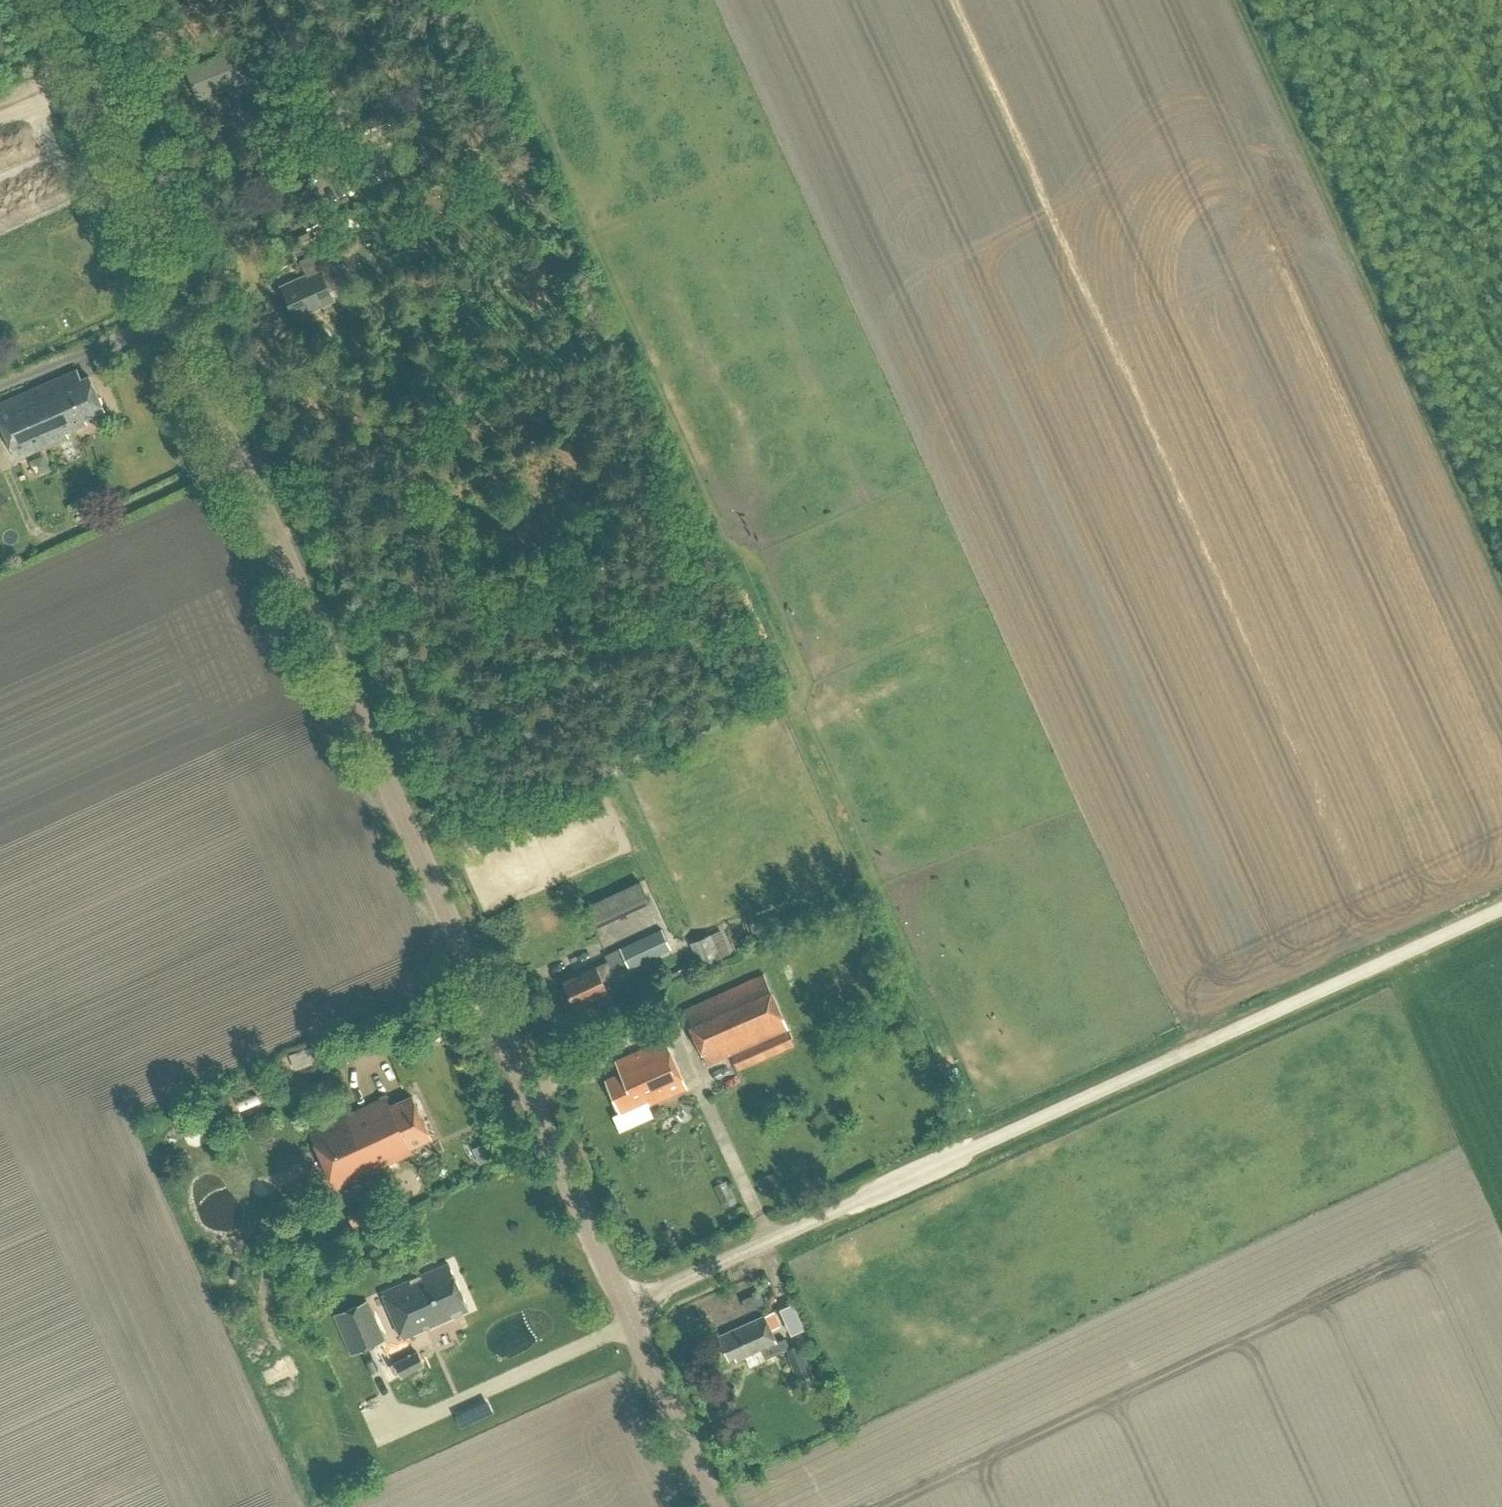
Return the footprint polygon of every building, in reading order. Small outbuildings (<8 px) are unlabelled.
[(234,50),(193,67),(204,96),(246,79),(234,50)] [(277,75),(287,69),(282,59),(271,64),(277,75)] [(288,245),(296,259),(316,250),(308,235),(288,245)] [(282,290),(295,320),(333,303),(320,273),(282,290)] [(88,421),(85,414),(104,405),(89,373),(81,377),(76,365),(0,401),(0,422),(18,460),(68,437),(65,432),(88,421)] [(439,810),(436,803),(426,808),(429,815),(439,811),(439,810)] [(469,823),(466,816),(456,820),(460,828),(469,823)] [(583,903),(593,925),(650,899),(640,877),(583,903)] [(574,1005),(589,998),(595,1011),(613,1003),(607,990),(602,979),(614,973),(611,966),(625,960),(628,967),(669,948),(659,926),(602,952),(607,961),(563,981),(574,1005)] [(708,932),(690,941),(700,964),(719,956),(708,932)] [(683,1012),(708,1066),(732,1055),(738,1069),(795,1044),(764,976),(683,1012)] [(615,1063),(620,1074),(606,1080),(620,1113),(647,1099),(649,1104),(685,1088),(664,1042),(615,1063)] [(409,1094),(389,1103),(385,1094),(306,1130),(333,1189),(411,1153),(408,1147),(429,1138),(409,1094)] [(495,1133),(491,1124),(485,1126),(489,1135),(495,1133)] [(201,1133),(182,1138),(185,1148),(204,1143),(201,1133)] [(500,1153),(494,1139),(474,1148),(480,1162),(500,1153)] [(345,1215),(352,1230),(381,1217),(374,1201),(345,1215)] [(447,1269),(383,1297),(403,1341),(467,1312),(447,1269)] [(382,1337),(366,1299),(335,1314),(351,1351),(382,1337)] [(733,1354),(735,1358),(759,1347),(763,1355),(778,1348),(769,1328),(779,1324),(772,1310),(762,1315),(762,1313),(718,1334),(728,1356),(733,1354)] [(799,1349),(786,1355),(795,1376),(799,1375),(803,1384),(811,1381),(807,1371),(808,1371),(799,1349)] [(401,1375),(424,1364),(417,1350),(394,1361),(401,1375)]
